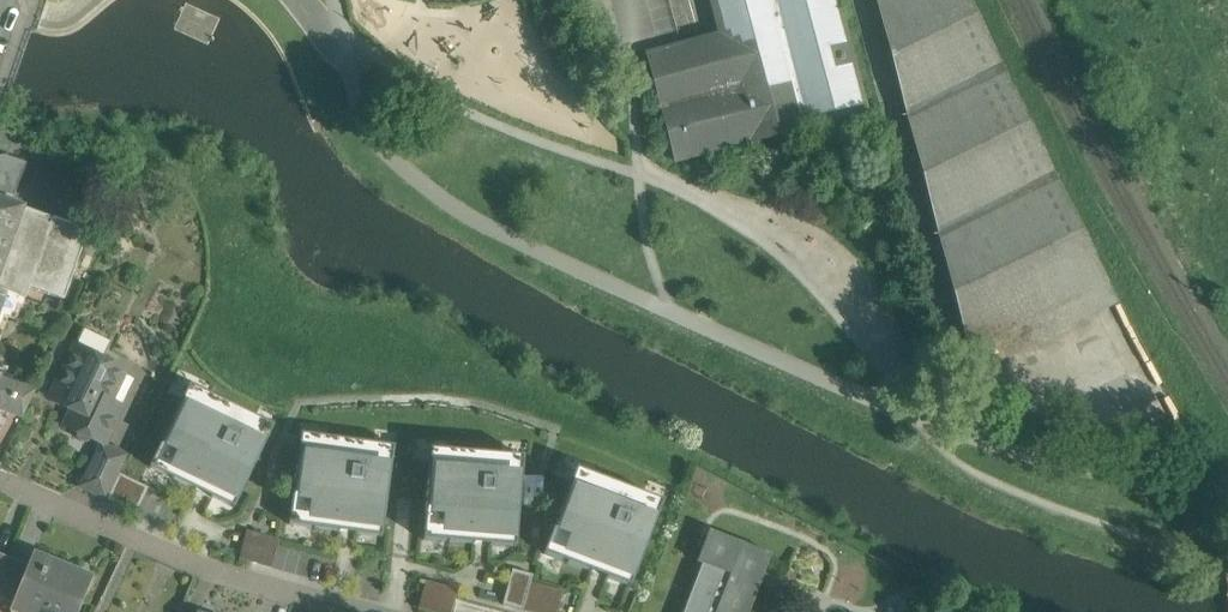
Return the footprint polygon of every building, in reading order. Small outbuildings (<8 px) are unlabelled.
[(720,36),(646,56),(674,164),(867,114),(837,0),(711,0),(720,36)] [(933,0),(874,0),(969,355),(992,344),(1080,300),(933,0)] [(967,0),(933,0),(1080,300),(1108,287),(967,0)] [(7,159),(0,178),(0,193),(4,194),(13,197),(24,165),(7,159)] [(23,301),(28,289),(63,301),(88,231),(53,219),(52,222),(1,203),(0,202),(0,293),(23,301)] [(1080,300),(992,344),(1001,362),(1116,305),(1108,287),(1080,300)] [(0,293),(0,317),(16,322),(23,301),(0,293)] [(75,346),(49,400),(72,410),(64,426),(101,444),(104,446),(123,407),(111,402),(125,371),(102,360),(102,359),(75,346)] [(278,419),(188,376),(145,465),(235,508),(278,419)] [(8,412),(11,405),(12,406),(22,385),(0,377),(0,408),(8,412)] [(36,390),(22,385),(12,406),(11,405),(8,412),(22,418),(36,390)] [(402,441),(301,427),(286,527),(387,542),(402,441)] [(104,446),(101,444),(80,487),(105,499),(125,456),(104,446)] [(529,455),(429,447),(421,542),(521,550),(529,455)] [(629,582),(656,490),(567,463),(539,555),(629,582)] [(241,557),(274,565),(281,538),(248,529),(241,557)] [(683,611),(749,611),(771,553),(708,530),(696,562),(701,564),(683,611)] [(34,556),(28,571),(14,605),(12,609),(19,611),(77,611),(91,579),(34,556)] [(7,566),(9,566),(10,564),(0,560),(0,578),(7,566)] [(7,566),(0,578),(0,599),(14,605),(28,571),(10,564),(9,566),(7,566)] [(540,611),(559,611),(566,587),(515,573),(507,603),(540,611)] [(419,608),(436,611),(453,611),(459,588),(426,579),(419,608)]
